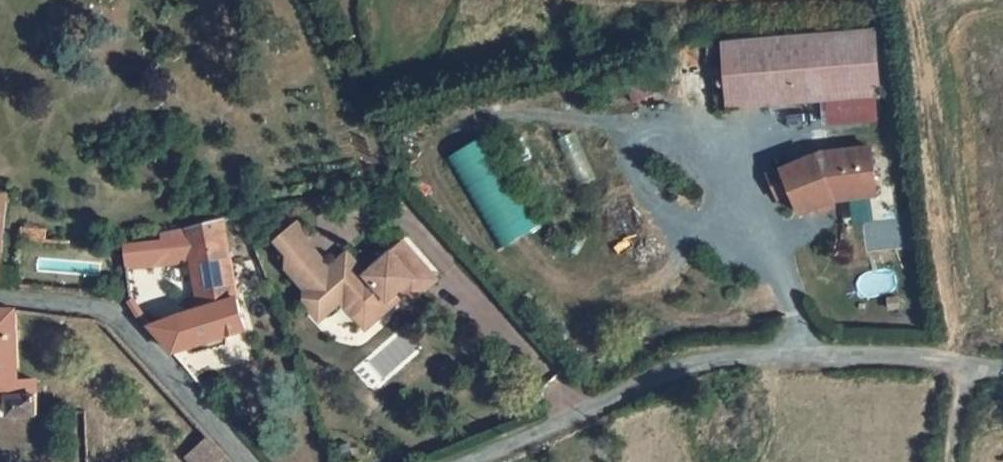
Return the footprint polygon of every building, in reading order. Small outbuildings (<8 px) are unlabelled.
[(889,17),(829,23),(836,90),(896,84),(889,17)] [(829,23),(737,34),(744,101),(836,90),(829,23)] [(492,246),(531,229),(489,133),(450,150),(492,246)] [(840,142),(800,161),(811,186),(820,205),(854,191),(898,184),(890,136),(840,142)] [(796,190),(811,186),(800,161),(786,167),(796,190)] [(296,224),(277,243),(288,255),(288,269),(308,290),(308,304),(324,319),(344,299),(356,311),(366,301),(373,308),(388,293),(391,297),(398,289),(404,284),(415,295),(438,272),(403,236),(367,271),(347,251),(331,267),(305,240),(308,237),(296,224)] [(156,316),(179,347),(244,328),(218,226),(151,238),(151,248),(122,253),(132,279),(199,264),(211,307),(156,316)] [(366,301),(356,311),(370,325),(402,294),(398,289),(391,297),(388,293),(373,308),(366,301)] [(0,310),(0,412),(33,409),(31,379),(15,380),(11,311),(0,310)] [(206,435),(183,458),(187,461),(233,461),(206,435)]
